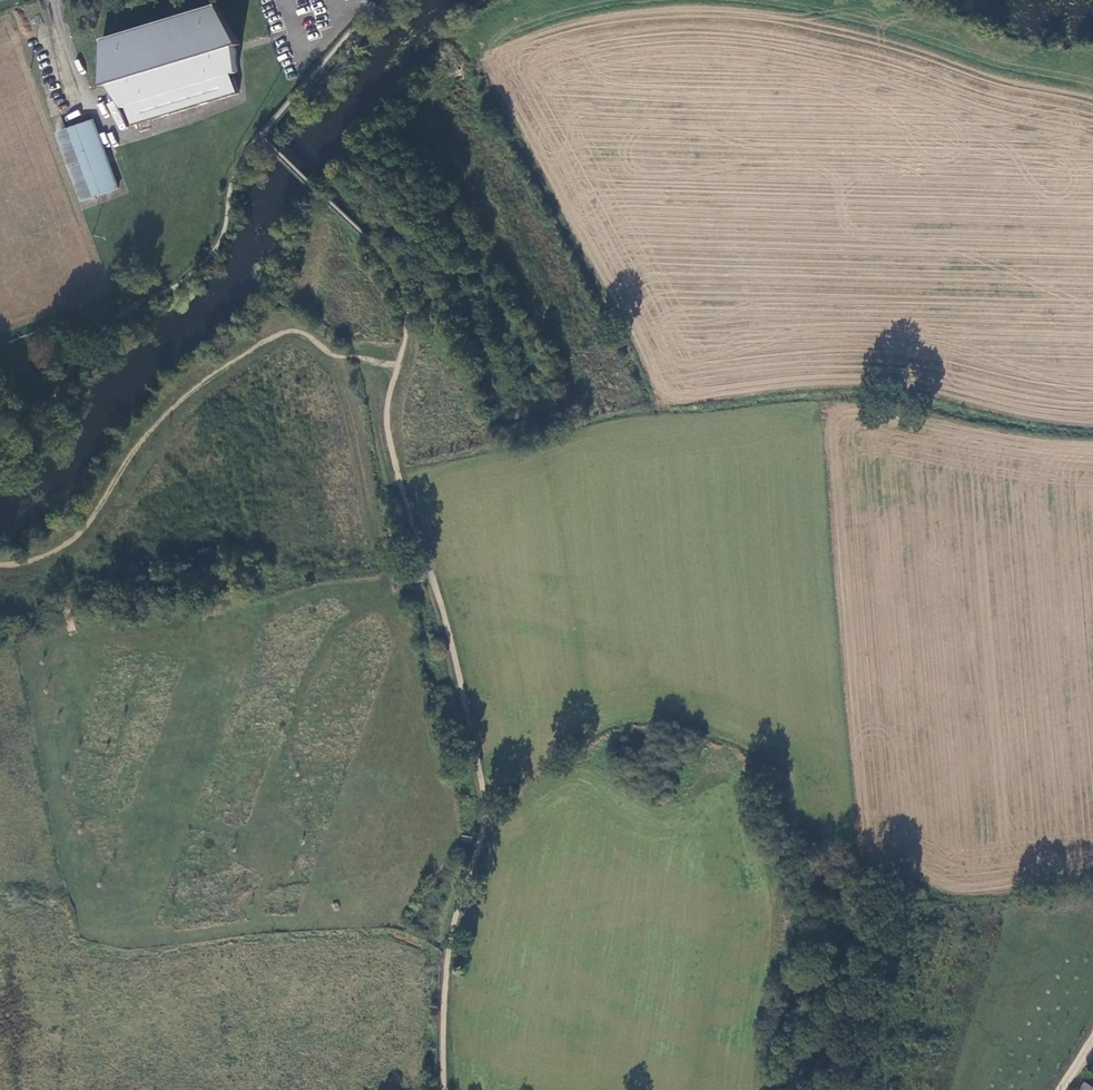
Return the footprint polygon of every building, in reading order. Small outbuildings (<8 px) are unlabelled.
[(216,8),(102,42),(102,89),(108,87),(121,110),(126,108),(128,115),(132,113),(136,126),(137,130),(149,127),(148,123),(237,96),(231,77),(236,75),(235,49),(241,47),(216,8)] [(118,190),(91,123),(68,132),(95,199),(118,190)] [(1081,1081),(1076,1089),(1090,1089),(1092,1088),(1081,1081)]
